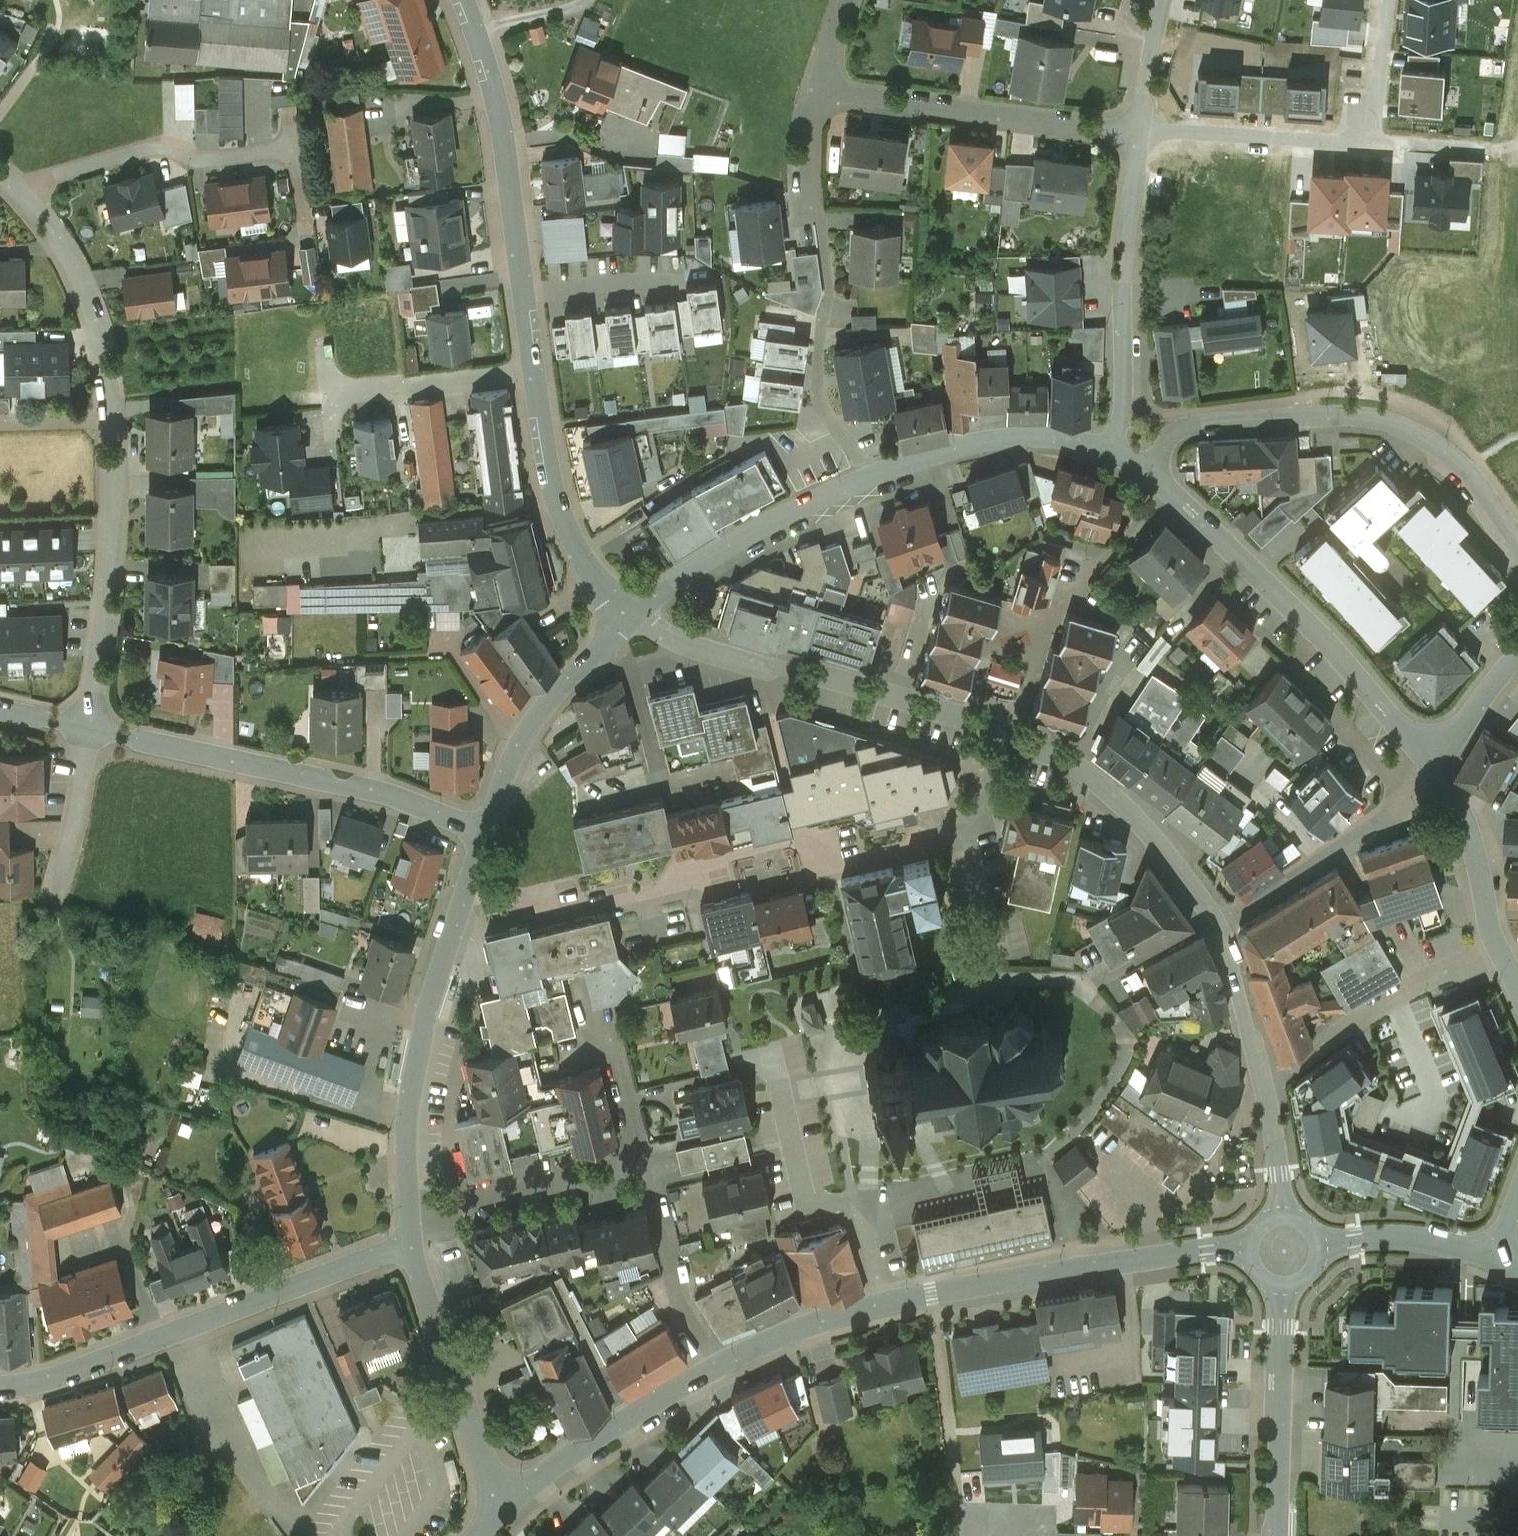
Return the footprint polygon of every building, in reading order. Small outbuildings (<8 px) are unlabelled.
[(148,13),(193,17),(194,10),(201,11),(202,0),(149,0),(148,13)] [(230,13),(288,18),(288,24),(290,24),(290,18),(292,0),(231,0),(230,13)] [(421,0),(365,0),(359,2),(364,17),(380,12),(401,76),(442,63),(421,0)] [(1044,1),(1088,8),(1089,0),(1044,0),(1044,1)] [(1321,19),(1356,22),(1359,0),(1323,0),(1321,19)] [(1409,40),(1455,43),(1456,24),(1451,24),(1453,0),(1411,0),(1409,40)] [(1063,10),(1029,4),(1026,19),(1061,25),(1063,10)] [(201,11),(194,10),(193,17),(148,13),(145,55),(283,66),(284,66),(288,24),(288,18),(230,13),(201,11)] [(582,13),(578,36),(597,39),(601,17),(582,13)] [(1024,19),(996,14),(993,30),(1020,35),(1021,35),(1022,32),(1024,19)] [(981,19),(963,17),(962,26),(964,26),(961,46),(977,49),(981,19)] [(309,19),(290,18),(290,24),(288,24),(284,66),(283,66),(282,77),(294,77),(309,19)] [(962,26),(919,19),(916,38),(911,42),(909,57),(912,57),(914,61),(923,62),(927,59),(958,64),(961,46),(964,26),(962,26)] [(18,44),(0,31),(0,68),(18,44)] [(1069,41),(1022,32),(1021,35),(1020,35),(1012,85),(1059,92),(1063,59),(1065,60),(1069,41)] [(619,60),(580,45),(563,90),(601,107),(602,103),(619,60)] [(1441,54),(1415,52),(1414,68),(1440,70),(1441,54)] [(687,87),(619,60),(602,103),(639,118),(650,92),(680,103),(687,87)] [(1405,67),(1402,107),(1444,109),(1447,70),(1440,70),(1414,68),(1405,67)] [(1237,74),(1235,107),(1259,109),(1262,73),(1237,71),(1237,74)] [(1237,74),(1198,72),(1197,89),(1195,88),(1194,110),(1222,112),(1222,109),(1235,110),(1235,107),(1237,74)] [(1262,73),(1259,109),(1284,110),(1286,77),(1286,74),(1262,73)] [(243,76),(219,75),(218,88),(243,88),(243,76)] [(1324,97),(1325,80),(1286,77),(1284,110),(1283,114),(1296,114),(1296,117),(1325,119),(1327,97),(1324,97)] [(175,81),(176,118),(195,117),(195,106),(194,81),(175,81)] [(243,88),(218,88),(219,105),(219,129),(219,136),(243,135),(243,88)] [(295,90),(272,91),(272,103),(296,102),(295,90)] [(219,129),(219,105),(195,106),(195,117),(195,130),(219,129)] [(360,107),(326,112),(337,191),(371,186),(360,107)] [(448,111),(413,116),(418,152),(419,160),(448,156),(454,155),(448,111)] [(904,138),(845,130),(839,175),(841,175),(841,171),(874,173),(874,178),(897,179),(897,182),(900,182),(904,138)] [(989,143),(951,139),(947,178),(984,182),(985,182),(987,163),(989,143)] [(697,148),(695,166),(729,170),(731,153),(697,148)] [(448,156),(419,160),(418,152),(404,154),(408,180),(451,174),(448,156)] [(686,155),(657,153),(656,164),(685,167),(686,155)] [(1086,161),(1035,154),(1034,161),(1030,199),(1080,206),(1086,161)] [(617,169),(580,173),(578,156),(542,160),(547,201),(620,192),(617,169)] [(1034,161),(1006,160),(1006,165),(1003,195),(1030,199),(1034,161)] [(1006,165),(987,163),(985,182),(984,182),(982,199),(1002,201),(1003,195),(1006,165)] [(1433,176),(1416,175),(1414,212),(1430,213),(1430,218),(1446,219),(1446,215),(1464,216),(1466,178),(1450,177),(1450,173),(1433,172),(1433,176)] [(1348,176),(1345,216),(1380,218),(1383,175),(1348,173),(1348,176)] [(121,183),(106,187),(115,220),(130,215),(132,221),(161,213),(163,211),(157,190),(152,174),(137,178),(136,176),(120,180),(121,183)] [(277,174),(277,187),(290,187),(290,174),(277,174)] [(1314,174),(1311,220),(1345,222),(1345,216),(1348,176),(1314,174)] [(263,175),(234,178),(240,219),(268,215),(263,175)] [(234,178),(206,182),(212,222),(240,219),(234,178)] [(678,181),(643,181),(643,207),(620,207),(620,219),(615,219),(615,241),(646,241),(646,238),(678,238),(678,221),(676,221),(676,199),(678,199),(678,181)] [(186,182),(157,190),(163,211),(161,213),(165,225),(193,217),(186,182)] [(435,188),(408,192),(409,204),(437,200),(435,188)] [(437,200),(409,204),(410,205),(413,235),(417,259),(467,253),(459,197),(437,200)] [(362,199),(331,203),(333,218),(364,214),(362,199)] [(776,199),(726,205),(732,256),(782,250),(776,199)] [(410,205),(397,207),(401,237),(413,235),(410,205)] [(333,218),(328,219),(333,255),(368,250),(364,214),(333,218)] [(583,214),(542,218),(546,260),(587,256),(583,214)] [(895,229),(858,228),(857,257),(852,256),(852,276),(893,277),(895,229)] [(711,262),(710,234),(695,235),(696,252),(711,262)] [(312,244),(299,246),(303,274),(317,272),(312,244)] [(199,248),(201,260),(227,256),(225,245),(199,248)] [(283,249),(254,253),(260,293),(288,289),(283,249)] [(817,250),(795,253),(799,286),(787,288),(789,303),(815,312),(822,291),(817,250)] [(254,253),(227,256),(232,296),(259,293),(254,253)] [(22,257),(0,258),(0,302),(23,301),(22,257)] [(409,260),(383,263),(387,291),(409,288),(408,283),(412,282),(409,260)] [(1074,266),(1027,269),(1028,293),(1079,290),(1078,278),(1075,278),(1074,266)] [(169,271),(125,277),(129,312),(173,306),(169,271)] [(440,301),(437,281),(410,285),(411,289),(414,310),(432,307),(431,303),(440,301)] [(716,282),(686,286),(688,297),(692,328),(693,328),(722,324),(716,282)] [(414,310),(411,289),(398,291),(400,314),(414,312),(414,310)] [(1028,293),(1030,317),(1077,314),(1076,303),(1080,302),(1079,290),(1028,293)] [(1330,295),(1332,310),(1348,308),(1349,317),(1352,317),(1352,318),(1367,316),(1364,291),(1330,295)] [(674,299),(674,302),(679,334),(694,332),(693,328),(692,328),(688,297),(674,299)] [(674,302),(645,306),(645,312),(650,348),(680,344),(679,334),(674,302)] [(630,306),(605,309),(606,319),(611,350),(636,347),(631,314),(630,306)] [(1332,310),(1308,314),(1311,336),(1306,336),(1309,358),(1354,352),(1352,339),(1355,339),(1352,318),(1352,317),(1349,317),(1348,308),(1332,310)] [(590,309),(565,312),(566,323),(570,353),(596,350),(592,321),(590,309)] [(1258,309),(1200,317),(1200,323),(1203,344),(1203,347),(1262,339),(1258,309)] [(464,310),(428,314),(434,356),(469,351),(464,310)] [(645,312),(631,314),(636,347),(636,350),(650,348),(645,312)] [(875,312),(853,313),(854,327),(876,327),(875,312)] [(606,319),(592,321),(596,350),(597,357),(612,355),(611,350),(606,319)] [(570,353),(566,323),(552,325),(557,356),(570,353)] [(1154,328),(1163,396),(1197,392),(1191,346),(1203,344),(1200,323),(1154,328)] [(0,328),(0,346),(5,346),(5,344),(34,344),(34,327),(0,328)] [(807,340),(766,335),(763,359),(803,365),(807,340)] [(961,341),(944,343),(944,352),(945,352),(952,430),(968,428),(967,406),(977,405),(975,358),(974,353),(962,353),(961,341)] [(882,342),(835,350),(846,411),(893,403),(882,342)] [(34,344),(5,344),(5,346),(6,388),(66,387),(65,343),(34,344)] [(944,343),(936,344),(937,353),(944,352),(944,343)] [(1006,362),(991,362),(991,357),(975,358),(977,405),(1007,405),(1007,384),(1008,384),(1006,362)] [(1093,371),(1052,370),(1050,420),(1091,422),(1093,371)] [(802,379),(761,374),(758,398),(798,404),(802,379)] [(1008,384),(1007,384),(1007,405),(1008,413),(1007,413),(1008,420),(1046,419),(1047,384),(1008,384)] [(507,389),(472,393),(478,442),(479,442),(486,503),(521,498),(507,389)] [(907,389),(893,391),(896,406),(894,406),(895,411),(910,407),(907,389)] [(235,390),(201,393),(203,412),(235,409),(235,390)] [(441,397),(412,401),(417,436),(426,506),(455,505),(441,397)] [(942,401),(910,407),(895,411),(903,446),(950,436),(942,401)] [(746,402),(723,405),(725,418),(727,431),(742,433),(743,421),(746,402)] [(723,405),(596,422),(587,424),(591,441),(628,432),(634,455),(650,452),(646,430),(725,418),(723,405)] [(190,411),(149,411),(149,461),(189,461),(190,411)] [(391,418),(354,423),(361,469),(397,464),(391,418)] [(297,423),(257,428),(263,480),(290,477),(302,476),(301,469),(297,423)] [(591,441),(584,443),(596,496),(641,485),(634,455),(628,432),(591,441)] [(1291,436),(1257,438),(1259,474),(1260,488),(1279,487),(1279,485),(1289,485),(1296,484),(1295,462),(1293,463),(1291,436)] [(1257,437),(1198,441),(1200,478),(1259,474),(1257,438),(1257,437)] [(692,488),(650,516),(676,556),(719,527),(715,522),(784,485),(765,449),(692,488)] [(1329,452),(1314,453),(1317,489),(1289,497),(1279,500),(1277,501),(1286,510),(1294,519),(1332,484),(1329,452)] [(1314,461),(1295,462),(1296,484),(1289,485),(1289,497),(1317,489),(1314,453),(1313,453),(1314,461)] [(1033,472),(1029,459),(1028,460),(1016,465),(1026,496),(1040,491),(1033,472)] [(1014,465),(968,480),(967,480),(979,515),(980,515),(1025,499),(1026,500),(1027,499),(1026,496),(1016,465),(1015,464),(1014,465)] [(331,503),(328,466),(301,469),(302,476),(290,477),(293,506),(331,503)] [(1101,479),(1059,466),(1055,478),(1051,493),(1054,494),(1053,498),(1062,501),(1060,508),(1079,513),(1076,523),(1103,531),(1107,515),(1114,517),(1120,498),(1098,492),(1101,479)] [(1362,474),(1336,498),(1341,504),(1328,516),(1352,542),(1370,526),(1364,519),(1368,515),(1372,519),(1380,512),(1376,508),(1380,504),(1386,510),(1405,493),(1398,485),(1397,486),(1381,468),(1368,480),(1362,474)] [(1055,478),(1033,472),(1040,491),(1043,502),(1053,498),(1054,494),(1051,493),(1055,478)] [(235,496),(235,474),(195,475),(189,475),(190,489),(190,496),(235,496)] [(190,489),(149,488),(149,535),(172,535),(172,530),(189,530),(190,496),(190,489)] [(1477,558),(1467,546),(1466,547),(1458,538),(1459,537),(1448,525),(1447,526),(1439,517),(1440,516),(1429,505),(1428,505),(1418,495),(1403,509),(1402,508),(1393,517),(1393,518),(1392,519),(1404,531),(1409,527),(1416,535),(1411,539),(1422,552),(1427,547),(1435,556),(1430,560),(1441,573),(1446,568),(1454,576),(1450,580),(1461,592),(1466,588),(1478,601),(1494,586),(1505,577),(1486,556),(1480,562),(1477,559),(1477,558)] [(1277,501),(1247,530),(1255,538),(1286,510),(1277,501)] [(926,503),(908,509),(907,507),(904,505),(898,507),(896,511),(898,516),(880,522),(889,549),(894,567),(896,567),(919,559),(918,556),(939,548),(941,548),(936,535),(926,503)] [(484,526),(466,531),(469,545),(475,568),(463,571),(464,577),(476,574),(495,570),(502,604),(513,602),(550,593),(529,515),(484,526)] [(482,516),(422,520),(425,549),(469,545),(466,531),(484,526),(482,516)] [(1191,552),(1164,526),(1165,525),(1164,523),(1133,555),(1166,587),(1173,593),(1181,584),(1203,562),(1192,551),(1191,552)] [(44,529),(45,575),(72,574),(70,528),(44,529)] [(960,528),(949,531),(958,558),(969,554),(960,528)] [(44,529),(18,530),(20,576),(45,575),(44,529)] [(20,576),(18,530),(0,530),(0,577),(20,576)] [(949,530),(936,535),(941,548),(939,548),(945,565),(958,559),(958,558),(949,531),(949,530)] [(1361,573),(1350,561),(1349,562),(1341,553),(1342,552),(1331,541),(1330,541),(1320,531),(1305,545),(1304,544),(1295,553),(1295,554),(1294,555),(1306,567),(1311,563),(1318,571),(1313,575),(1325,588),(1329,583),(1337,591),(1332,596),(1343,608),(1348,604),(1356,612),(1352,616),(1365,630),(1370,626),(1382,638),(1399,622),(1400,623),(1409,615),(1392,596),(1385,602),(1379,594),(1380,594),(1369,582),(1368,583),(1360,574),(1361,573)] [(1384,549),(1371,535),(1361,544),(1374,558),(1376,559),(1379,559),(1381,559),(1382,558),(1384,556),(1385,554),(1385,552),(1385,551),(1384,549)] [(801,576),(760,564),(740,577),(738,585),(730,583),(717,627),(802,652),(804,645),(817,602),(827,565),(821,546),(819,539),(798,545),(797,548),(804,566),(801,576)] [(840,540),(821,546),(827,565),(817,602),(841,609),(851,574),(840,540)] [(1061,557),(1027,547),(1012,600),(1027,604),(1030,594),(1048,599),(1061,557)] [(889,549),(876,554),(889,593),(902,586),(896,567),(894,567),(889,549)] [(234,561),(210,561),(211,589),(234,589),(234,561)] [(461,567),(418,569),(419,577),(299,584),(301,610),(473,607),(502,604),(495,570),(476,574),(464,577),(463,571),(461,567)] [(191,574),(148,573),(147,624),(190,625),(191,574)] [(1001,597),(949,582),(940,613),(938,613),(918,678),(964,692),(983,627),(991,630),(1001,597)] [(1166,587),(1152,602),(1167,617),(1191,594),(1181,584),(1173,593),(1166,587)] [(1216,601),(1188,632),(1224,664),(1252,635),(1216,601)] [(502,604),(473,607),(482,619),(481,620),(489,630),(491,633),(521,613),(513,602),(502,604)] [(841,609),(817,602),(804,645),(867,663),(880,621),(841,609)] [(1068,612),(1058,645),(1052,644),(1031,712),(1079,727),(1099,660),(1105,661),(1116,626),(1068,612)] [(560,666),(521,613),(491,633),(496,639),(532,688),(560,666)] [(0,617),(0,669),(62,666),(60,614),(7,617),(0,617)] [(292,614),(266,614),(265,629),(292,630),(292,614)] [(1441,618),(1410,646),(1411,647),(1397,659),(1399,661),(1400,659),(1409,668),(1404,672),(1420,690),(1425,686),(1433,695),(1431,696),(1432,698),(1446,686),(1477,658),(1462,641),(1456,647),(1450,641),(1456,635),(1441,618)] [(532,688),(496,639),(491,633),(489,630),(461,652),(505,708),(532,688)] [(233,653),(204,647),(201,660),(204,660),(203,679),(234,681),(233,653)] [(187,656),(168,655),(166,688),(176,688),(175,704),(191,705),(191,702),(201,703),(203,679),(204,660),(201,660),(187,659),(187,656)] [(387,660),(355,662),(355,686),(386,686),(387,660)] [(1219,668),(1200,687),(1209,695),(1227,676),(1219,668)] [(1331,720),(1279,669),(1250,699),(1265,713),(1261,718),(1285,741),(1290,737),(1302,748),(1331,720)] [(1187,695),(1152,670),(1122,716),(1156,742),(1185,699),(1187,695)] [(618,680),(575,698),(576,699),(589,744),(589,745),(590,745),(590,744),(592,744),(621,735),(633,731),(633,732),(634,731),(634,730),(633,730),(618,681),(619,681),(618,680)] [(744,696),(698,707),(692,684),(649,695),(653,710),(660,737),(667,767),(712,758),(710,751),(731,746),(737,775),(776,766),(768,734),(755,738),(744,696)] [(358,690),(313,690),(313,711),(313,712),(318,712),(318,740),(318,741),(358,741),(358,690)] [(400,693),(387,693),(387,713),(400,714),(400,693)] [(1185,699),(1156,742),(1174,756),(1187,737),(1204,711),(1185,699)] [(464,704),(434,704),(434,735),(464,735),(464,704)] [(653,710),(650,711),(656,738),(660,737),(653,710)] [(313,711),(309,714),(309,737),(312,740),(318,740),(318,712),(313,712),(313,711)] [(920,750),(840,726),(812,733),(808,716),(790,711),(776,715),(792,783),(801,818),(817,814),(816,812),(845,805),(874,823),(917,812),(914,801),(947,793),(957,777),(952,760),(920,750)] [(1122,716),(1115,711),(1096,750),(1130,776),(1156,742),(1122,716)] [(1249,735),(1229,720),(1221,731),(1241,746),(1249,735)] [(1485,728),(1462,769),(1463,769),(1464,774),(1463,775),(1493,792),(1517,748),(1517,747),(1485,728)] [(1241,746),(1221,731),(1206,752),(1196,765),(1213,778),(1218,771),(1224,776),(1225,775),(1244,749),(1241,746)] [(434,735),(434,748),(429,748),(429,765),(434,765),(434,778),(474,778),(474,735),(464,735),(434,735)] [(621,735),(592,744),(594,747),(604,765),(577,780),(578,782),(627,770),(622,754),(626,753),(621,735)] [(1206,752),(1187,737),(1174,756),(1192,770),(1196,765),(1206,752)] [(1174,756),(1156,742),(1130,776),(1167,804),(1192,770),(1174,756)] [(591,747),(567,760),(577,780),(604,765),(594,747),(591,747)] [(0,755),(0,781),(42,780),(42,754),(0,755)] [(1316,772),(1313,770),(1297,786),(1300,789),(1288,801),(1322,834),(1337,819),(1339,821),(1348,811),(1347,809),(1361,794),(1327,761),(1316,772)] [(1213,778),(1196,765),(1192,770),(1167,804),(1164,809),(1165,810),(1166,809),(1201,835),(1200,837),(1201,838),(1202,836),(1211,843),(1210,845),(1211,845),(1241,807),(1209,783),(1213,778)] [(1251,794),(1225,775),(1224,776),(1218,771),(1213,778),(1209,783),(1241,807),(1251,794)] [(0,781),(0,807),(7,807),(42,806),(42,780),(0,781)] [(781,786),(720,800),(730,839),(731,843),(791,828),(789,821),(794,819),(801,818),(792,783),(785,785),(781,786)] [(1513,787),(1505,803),(1517,810),(1517,790),(1513,787)] [(662,798),(573,820),(584,865),(673,843),(666,813),(662,798)] [(1040,809),(1009,802),(1000,842),(1019,846),(1008,897),(1049,907),(1060,855),(1064,856),(1072,816),(1069,815),(1071,804),(1043,798),(1040,809)] [(720,800),(666,813),(673,843),(675,849),(695,844),(695,848),(730,839),(720,800)] [(331,832),(332,804),(320,804),(320,832),(331,832)] [(1123,833),(1093,805),(1075,877),(1128,889),(1136,850),(1123,834),(1123,833)] [(1508,814),(1507,850),(1517,850),(1517,814),(1508,814)] [(383,828),(343,815),(331,850),(371,863),(383,828)] [(306,817),(277,818),(278,862),(308,861),(306,817)] [(277,818),(248,819),(248,837),(249,863),(251,863),(250,858),(266,857),(266,863),(278,862),(277,818)] [(1417,833),(1375,847),(1360,854),(1372,887),(1393,880),(1430,867),(1426,855),(1418,832),(1417,832),(1417,833)] [(8,849),(8,837),(0,838),(0,878),(1,878),(1,887),(30,887),(29,848),(8,849)] [(248,837),(235,837),(236,870),(251,870),(251,863),(249,863),(248,837)] [(1260,837),(1223,864),(1245,893),(1281,866),(1260,837)] [(441,851),(408,840),(395,880),(428,891),(441,851)] [(928,859),(892,867),(900,901),(911,898),(915,916),(940,910),(928,859)] [(1186,916),(1146,862),(1132,896),(1135,902),(1130,905),(1135,914),(1117,924),(1133,953),(1184,925),(1186,916)] [(892,867),(841,879),(863,970),(913,958),(900,901),(892,867)] [(1336,867),(1299,890),(1324,931),(1361,908),(1357,900),(1352,891),(1336,867)] [(1430,867),(1393,880),(1403,910),(1416,906),(1423,924),(1440,918),(1434,899),(1440,897),(1430,867)] [(319,907),(319,873),(303,873),(304,908),(319,907)] [(1393,880),(1372,887),(1375,893),(1357,900),(1361,908),(1367,921),(1403,910),(1393,880)] [(801,888),(753,900),(765,945),(791,939),(793,948),(815,942),(808,916),(801,888)] [(1299,890),(1242,926),(1241,925),(1239,934),(1251,967),(1289,953),(1290,953),(1324,931),(1299,890)] [(751,892),(700,904),(710,946),(744,938),(749,957),(728,963),(733,983),(771,974),(765,945),(753,900),(751,892)] [(321,929),(341,931),(343,910),(323,908),(321,929)] [(225,918),(197,912),(192,936),(221,943),(225,918)] [(618,951),(609,912),(574,921),(585,970),(594,1005),(616,1000),(626,990),(624,987),(637,974),(616,952),(618,951)] [(808,916),(815,942),(831,938),(824,912),(808,916)] [(574,921),(530,931),(543,980),(562,975),(585,970),(574,921)] [(528,923),(485,933),(499,989),(523,984),(543,980),(530,931),(528,923)] [(412,943),(373,930),(368,947),(372,949),(362,980),(396,991),(412,943)] [(1201,931),(1143,962),(1160,995),(1152,1000),(1158,1012),(1227,1008),(1220,977),(1213,958),(1201,931)] [(1376,935),(1338,958),(1362,999),(1400,976),(1376,935)] [(1075,953),(1053,949),(1051,961),(1073,966),(1075,953)] [(1251,967),(1246,969),(1280,1059),(1312,1039),(1304,1019),(1297,1001),(1304,998),(1316,993),(1308,973),(1301,976),(1289,953),(1251,967)] [(300,977),(231,958),(230,973),(264,985),(251,1023),(280,1033),(300,977)] [(344,973),(305,961),(300,977),(339,989),(344,973)] [(543,980),(523,984),(528,1000),(566,991),(562,975),(543,980)] [(339,989),(300,977),(280,1033),(251,1023),(237,1061),(312,1087),(326,1050),(318,1047),(339,989)] [(566,991),(528,1000),(523,984),(499,989),(483,993),(485,1003),(482,1004),(485,1017),(479,1018),(487,1052),(532,1041),(575,1031),(566,991)] [(691,1031),(702,1072),(705,1071),(728,1065),(717,1024),(725,1022),(717,986),(670,997),(679,1034),(691,1031)] [(1517,1076),(1517,1066),(1483,986),(1436,1006),(1475,1095),(1517,1076)] [(82,1012),(106,1013),(106,993),(83,992),(82,1012)] [(1145,995),(1133,1001),(1143,1020),(1155,1014),(1145,995)] [(1316,998),(1306,1002),(1304,998),(1297,1001),(1304,1019),(1321,1013),(1321,1012),(1322,1012),(1316,998)] [(805,1013),(802,1014),(808,1030),(824,1025),(818,1008),(816,1009),(813,999),(802,1003),(805,1013)] [(919,1026),(920,1028),(916,1028),(917,1032),(920,1032),(922,1046),(907,1049),(906,1044),(901,1045),(902,1049),(898,1049),(898,1048),(897,1045),(895,1046),(890,1043),(891,1041),(887,1040),(887,1043),(882,1043),(880,1041),(877,1043),(879,1045),(875,1049),(873,1049),(872,1052),(873,1053),(870,1053),(871,1059),(869,1060),(869,1062),(863,1063),(864,1069),(870,1068),(874,1087),(867,1088),(868,1093),(874,1092),(874,1095),(877,1094),(878,1100),(883,1099),(882,1094),(899,1091),(903,1117),(935,1112),(935,1115),(939,1114),(939,1112),(953,1109),(954,1111),(956,1111),(956,1116),(961,1115),(960,1110),(962,1110),(965,1129),(996,1124),(995,1126),(998,1128),(1000,1126),(1001,1131),(1019,1129),(1018,1123),(1020,1124),(1022,1122),(1021,1120),(1033,1118),(1031,1103),(1033,1102),(1031,1097),(1039,1087),(1044,1088),(1044,1084),(1039,1083),(1035,1074),(1046,1072),(1049,1076),(1053,1074),(1050,1069),(1058,1059),(1064,1060),(1065,1055),(1059,1054),(1057,1041),(1062,1038),(1060,1034),(1055,1037),(1044,1029),(1045,1024),(1041,1022),(1039,1028),(1028,1029),(1029,1019),(1034,1018),(1032,1014),(1028,1016),(1018,1008),(1018,1004),(1015,1003),(1014,1008),(1003,1012),(1003,1008),(999,1009),(998,1007),(983,1010),(984,1012),(981,1012),(980,1008),(976,1008),(977,1013),(946,1018),(945,1014),(941,1014),(941,1019),(939,1019),(940,1021),(935,1022),(935,1024),(925,1025),(925,1021),(921,1022),(921,1026),(919,1026)] [(1309,1169),(1378,1192),(1394,1142),(1357,1130),(1349,1099),(1385,1075),(1359,1037),(1291,1083),(1309,1169)] [(487,1052),(467,1057),(480,1113),(513,1106),(529,1102),(560,1094),(556,1079),(542,1082),(537,1062),(532,1041),(487,1052)] [(1148,1114),(1128,1140),(1169,1171),(1163,1179),(1173,1186),(1178,1178),(1180,1180),(1203,1154),(1220,1130),(1243,1079),(1236,1076),(1235,1051),(1217,1044),(1215,1048),(1210,1050),(1207,1058),(1209,1063),(1208,1065),(1161,1046),(1141,1090),(1128,1080),(1119,1092),(1148,1114)] [(364,1062),(326,1050),(312,1087),(351,1100),(364,1062)] [(203,1058),(187,1053),(184,1065),(200,1069),(203,1058)] [(728,1065),(705,1071),(708,1082),(731,1077),(728,1065)] [(599,1068),(556,1079),(560,1094),(529,1102),(539,1144),(571,1137),(573,1148),(616,1138),(599,1068)] [(717,1125),(741,1120),(749,1118),(739,1075),(731,1077),(708,1082),(692,1086),(703,1129),(717,1125)] [(1367,1089),(1361,1114),(1380,1119),(1386,1094),(1367,1089)] [(1148,1114),(1119,1092),(1119,1091),(1099,1117),(1128,1140),(1148,1114)] [(529,1102),(513,1106),(523,1148),(539,1144),(529,1102)] [(480,1113),(469,1116),(469,1119),(456,1122),(469,1174),(511,1164),(508,1152),(523,1148),(513,1106),(480,1113)] [(1480,1225),(1514,1127),(1473,1113),(1456,1164),(1394,1142),(1378,1192),(1480,1225)] [(719,1132),(720,1137),(744,1132),(743,1127),(741,1120),(717,1125),(719,1132)] [(720,1137),(701,1142),(707,1165),(742,1156),(750,1155),(744,1132),(720,1137)] [(321,1228),(287,1141),(253,1155),(286,1242),(321,1228)] [(707,1165),(701,1142),(676,1148),(682,1171),(707,1165)] [(1095,1168),(1076,1144),(1053,1163),(1073,1187),(1095,1168)] [(710,1177),(702,1179),(712,1222),(727,1218),(732,1240),(768,1231),(762,1209),(770,1207),(760,1165),(745,1169),(710,1177)] [(110,1178),(38,1202),(48,1234),(121,1210),(110,1178)] [(1042,1194),(913,1223),(924,1273),(956,1266),(954,1254),(971,1251),(973,1262),(1053,1244),(1042,1194)] [(31,1288),(24,1198),(10,1199),(19,1290),(23,1289),(31,1288)] [(573,1204),(541,1212),(553,1258),(585,1249),(578,1223),(573,1204)] [(645,1207),(589,1221),(596,1247),(601,1269),(657,1256),(645,1207)] [(540,1212),(513,1219),(513,1218),(510,1219),(503,1221),(502,1221),(500,1222),(473,1229),(473,1228),(471,1229),(483,1275),(505,1270),(503,1264),(515,1261),(517,1267),(519,1266),(517,1260),(530,1257),(531,1263),(553,1258),(541,1212),(540,1212)] [(205,1214),(187,1221),(196,1243),(214,1237),(205,1214)] [(589,1221),(578,1223),(585,1249),(596,1247),(589,1221)] [(798,1227),(776,1234),(790,1274),(792,1273),(800,1298),(820,1292),(823,1302),(864,1290),(843,1226),(840,1227),(840,1224),(829,1228),(830,1230),(802,1239),(798,1227)] [(169,1228),(151,1234),(159,1257),(177,1250),(169,1228)] [(196,1243),(187,1247),(199,1281),(227,1270),(215,1236),(214,1237),(196,1243)] [(724,1243),(688,1252),(693,1273),(717,1267),(715,1259),(728,1256),(724,1243)] [(159,1257),(158,1257),(171,1291),(199,1281),(187,1247),(177,1250),(159,1257)] [(798,1299),(773,1250),(731,1272),(734,1277),(756,1322),(798,1299)] [(114,1259),(40,1282),(57,1331),(129,1307),(114,1259)] [(594,1337),(561,1273),(548,1280),(567,1319),(574,1333),(610,1405),(628,1395),(606,1360),(604,1358),(594,1337)] [(756,1322),(734,1277),(695,1296),(720,1336),(756,1322)] [(610,1405),(574,1333),(569,1336),(563,1323),(568,1321),(567,1319),(548,1280),(499,1302),(508,1322),(498,1326),(504,1337),(513,1333),(529,1368),(532,1373),(540,1370),(541,1372),(542,1371),(549,1385),(571,1430),(610,1405)] [(1386,1345),(1386,1357),(1452,1358),(1453,1327),(1453,1318),(1454,1286),(1398,1284),(1397,1311),(1352,1310),(1351,1344),(1386,1345)] [(31,1288),(23,1289),(25,1313),(37,1312),(36,1304),(33,1305),(32,1288),(31,1288)] [(0,1291),(0,1356),(28,1354),(25,1313),(23,1289),(19,1290),(0,1291)] [(394,1289),(340,1309),(356,1351),(361,1349),(363,1354),(374,1350),(372,1345),(394,1337),(396,1342),(407,1338),(405,1333),(410,1331),(394,1289)] [(1114,1289),(1080,1295),(1087,1334),(1088,1340),(1100,1338),(1099,1332),(1121,1329),(1114,1289)] [(1080,1295),(1035,1303),(1039,1323),(1042,1342),(1043,1342),(1087,1334),(1080,1295)] [(1479,1411),(1517,1412),(1517,1306),(1497,1306),(1497,1298),(1482,1297),(1482,1319),(1482,1328),(1482,1330),(1493,1330),(1492,1373),(1480,1372),(1479,1411)] [(1228,1312),(1153,1309),(1151,1368),(1175,1369),(1174,1381),(1215,1382),(1216,1368),(1226,1368),(1228,1312)] [(356,1429),(304,1313),(232,1345),(253,1393),(273,1437),(294,1483),(295,1482),(293,1478),(320,1466),(315,1455),(337,1446),(334,1438),(356,1429)] [(638,1340),(606,1360),(628,1395),(687,1357),(660,1317),(634,1333),(638,1340)] [(624,1318),(594,1337),(604,1358),(606,1360),(638,1340),(634,1333),(624,1318)] [(1482,1328),(1482,1319),(1453,1318),(1453,1327),(1482,1328)] [(973,1324),(974,1334),(999,1330),(997,1320),(973,1324)] [(974,1334),(952,1338),(961,1387),(1048,1373),(1043,1342),(1042,1342),(1039,1323),(999,1330),(974,1334)] [(896,1341),(876,1346),(877,1349),(858,1354),(862,1370),(858,1371),(864,1396),(882,1392),(883,1395),(905,1390),(904,1386),(923,1382),(913,1340),(896,1344),(896,1341)] [(1384,1368),(1344,1367),(1344,1379),(1328,1379),(1327,1431),(1374,1432),(1375,1404),(1420,1405),(1421,1381),(1396,1380),(1384,1368)] [(162,1368),(123,1383),(135,1413),(158,1404),(173,1398),(162,1368)] [(529,1368),(500,1381),(507,1396),(518,1391),(520,1396),(537,1390),(549,1385),(542,1371),(541,1372),(540,1370),(532,1373),(529,1368)] [(780,1374),(756,1385),(772,1420),(797,1408),(780,1374)] [(842,1375),(816,1382),(825,1417),(851,1410),(842,1375)] [(1174,1396),(1162,1396),(1161,1442),(1172,1443),(1172,1459),(1197,1459),(1213,1460),(1213,1448),(1216,1448),(1217,1425),(1214,1425),(1214,1417),(1217,1417),(1218,1393),(1215,1393),(1215,1382),(1174,1381),(1174,1396)] [(1448,1382),(1421,1381),(1420,1405),(1447,1405),(1448,1382)] [(376,1383),(353,1393),(359,1406),(381,1396),(381,1395),(380,1395),(375,1384),(376,1384),(376,1383)] [(756,1385),(731,1397),(747,1431),(772,1420),(756,1385)] [(115,1386),(45,1407),(55,1439),(125,1418),(115,1386)] [(273,1437),(253,1393),(238,1400),(257,1444),(273,1437)] [(173,1398),(158,1404),(161,1413),(177,1407),(173,1398)] [(737,1457),(704,1424),(718,1410),(716,1409),(673,1451),(675,1453),(707,1486),(737,1457)] [(0,1415),(0,1455),(16,1454),(13,1414),(0,1415)] [(356,1429),(334,1438),(337,1446),(344,1451),(358,1433),(356,1429)] [(1037,1429),(981,1433),(984,1473),(1016,1471),(1016,1473),(1041,1471),(1039,1449),(1037,1429)] [(135,1431),(105,1461),(117,1472),(147,1442),(135,1431)] [(1374,1432),(1327,1431),(1326,1483),(1374,1484),(1374,1469),(1374,1432)] [(753,1434),(743,1444),(767,1468),(778,1458),(753,1434)] [(1059,1448),(1039,1449),(1041,1471),(1043,1471),(1042,1487),(1058,1488),(1059,1448)] [(707,1486),(675,1453),(657,1470),(690,1503),(707,1486)] [(1436,1459),(1408,1458),(1408,1469),(1393,1469),(1393,1484),(1435,1485),(1436,1459)] [(1225,1460),(1213,1460),(1197,1459),(1196,1472),(1224,1473),(1225,1460)] [(1393,1469),(1374,1469),(1374,1484),(1393,1484),(1393,1469)] [(690,1503),(657,1470),(641,1486),(640,1487),(664,1511),(665,1512),(664,1512),(672,1520),(690,1503)] [(1103,1474),(1078,1473),(1078,1471),(1076,1471),(1075,1518),(1077,1518),(1077,1516),(1101,1517),(1101,1525),(1102,1525),(1103,1472),(1103,1474)] [(1129,1481),(1104,1480),(1104,1472),(1103,1472),(1102,1525),(1103,1525),(1103,1523),(1127,1524),(1127,1525),(1129,1526),(1130,1479),(1129,1479),(1129,1481)] [(641,1486),(633,1478),(615,1496),(648,1528),(664,1512),(665,1512),(664,1511),(640,1487),(641,1486)] [(1227,1486),(1178,1485),(1177,1529),(1226,1530),(1227,1486)] [(615,1496),(599,1512),(598,1512),(621,1535),(640,1535),(648,1528),(615,1496)] [(1,1522),(11,1506),(0,1500),(0,1521),(1,1522)] [(575,1523),(588,1535),(621,1535),(598,1512),(599,1512),(593,1506),(575,1523)] [(575,1523),(562,1535),(588,1535),(575,1523)]
